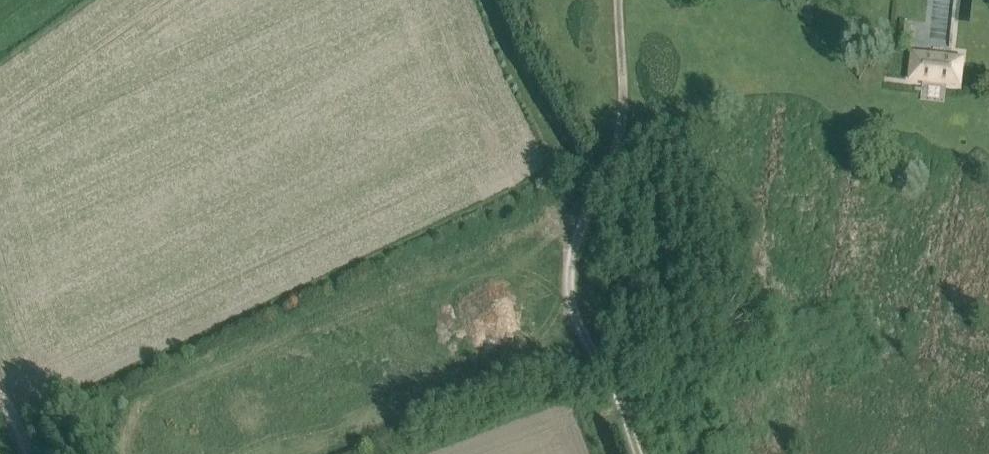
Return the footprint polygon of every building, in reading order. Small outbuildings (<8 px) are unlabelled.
[(961,60),(913,55),(910,79),(922,80),(946,83),(958,84),(961,60)]
